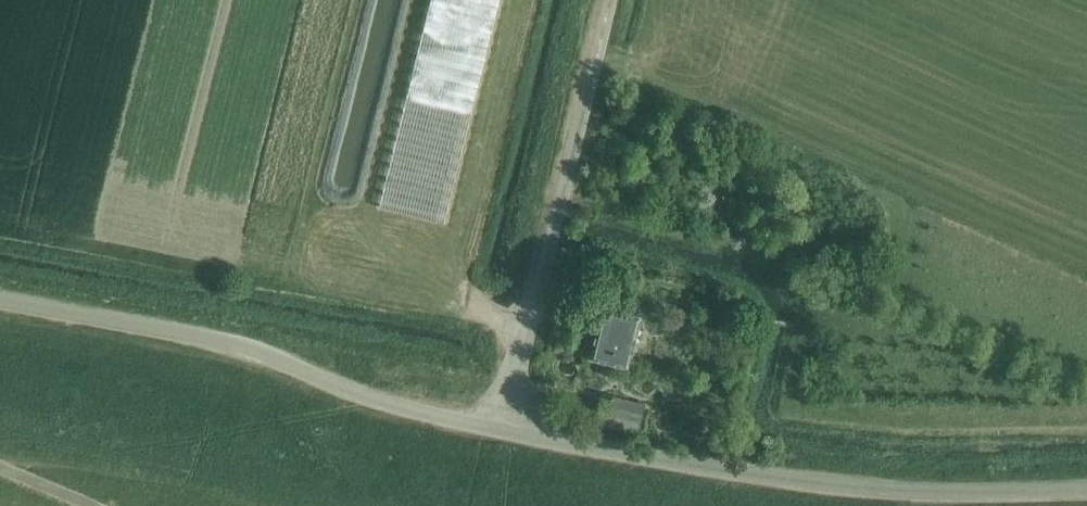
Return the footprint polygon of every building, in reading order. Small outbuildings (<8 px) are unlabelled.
[(380,207),(444,223),(499,0),(431,0),(380,207)] [(629,367),(641,317),(603,307),(591,358),(629,367)] [(640,421),(644,404),(604,395),(600,411),(640,421)]
